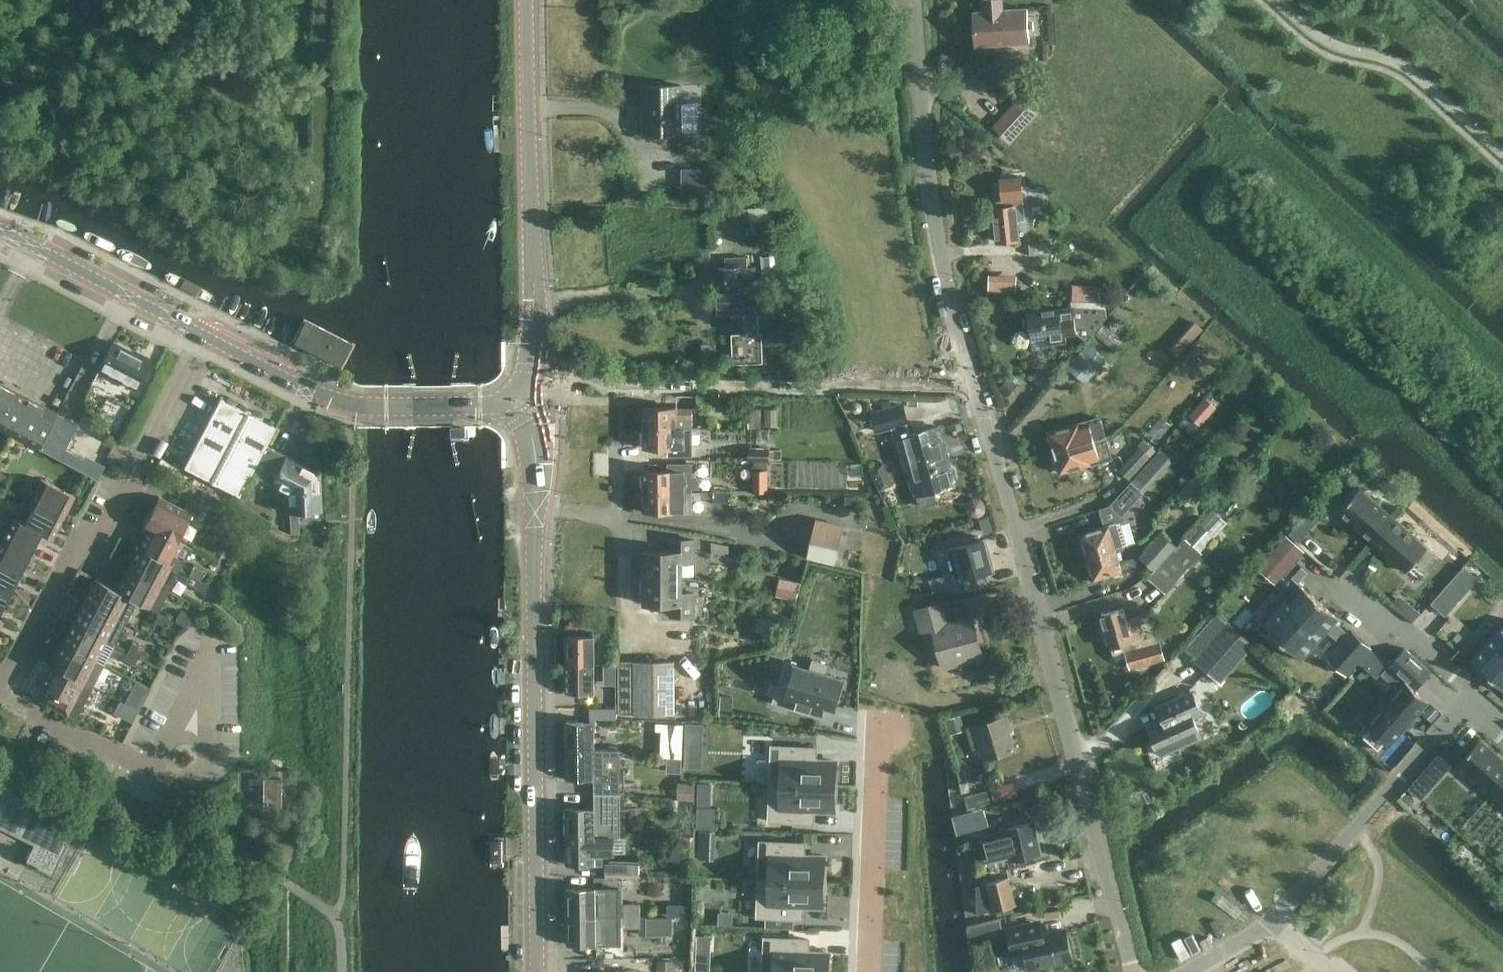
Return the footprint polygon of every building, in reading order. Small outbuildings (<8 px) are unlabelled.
[(1029,42),(1028,8),(974,12),(976,45),(1029,42)] [(682,133),(682,131),(698,131),(698,102),(682,102),(682,86),(644,86),(644,133),(682,133)] [(991,129),(1009,145),(1033,117),(1015,102),(991,129)] [(705,195),(705,169),(680,170),(680,195),(705,195)] [(1022,199),(1021,186),(1004,187),(1005,201),(1000,201),(1001,207),(993,208),(997,242),(1019,240),(1016,206),(1015,206),(1014,200),(1022,199)] [(1050,243),(1029,244),(1030,255),(1050,254),(1050,243)] [(716,268),(717,291),(745,290),(758,290),(756,267),(741,267),(741,259),(728,259),(728,267),(716,268)] [(1002,280),(1002,292),(1016,292),(1017,280),(1002,280)] [(745,290),(717,291),(718,314),(733,313),(734,322),(746,322),(746,325),(758,324),(758,322),(770,322),(769,303),(746,304),(745,290)] [(1060,308),(1028,313),(1028,316),(1025,318),(1026,327),(1030,328),(1033,350),(1048,348),(1048,344),(1063,342),(1062,333),(1076,332),(1087,341),(1107,316),(1105,301),(1071,300),(1071,308),(1060,309),(1060,308)] [(356,341),(303,316),(290,343),(341,371),(356,341)] [(1192,322),(1169,347),(1178,356),(1202,330),(1192,322)] [(733,363),(763,362),(762,332),(732,333),(733,363)] [(99,369),(135,389),(149,361),(113,342),(99,369)] [(1089,346),(1069,370),(1084,383),(1104,359),(1089,346)] [(1006,395),(1015,385),(1008,378),(999,389),(1006,395)] [(38,448),(56,413),(0,383),(0,428),(38,448)] [(1200,424),(1218,405),(1206,394),(1188,413),(1200,424)] [(644,406),(644,427),(676,427),(691,427),(691,407),(722,408),(722,396),(676,395),(676,407),(644,406)] [(184,467),(239,496),(251,473),(287,492),(288,511),(319,510),(319,491),(316,491),(316,474),(301,466),(301,464),(265,445),(275,427),(220,398),(184,467)] [(950,467),(939,427),(910,435),(906,423),(908,422),(903,405),(872,414),(877,431),(891,427),(895,441),(901,439),(912,477),(909,481),(912,490),(916,492),(919,505),(923,507),(934,504),(936,500),(933,491),(955,485),(954,481),(957,477),(954,469),(950,467)] [(59,459),(93,477),(101,463),(81,453),(79,456),(64,448),(77,424),(56,413),(38,448),(59,459)] [(1048,432),(1054,453),(1105,437),(1099,417),(1048,432)] [(1172,428),(1163,420),(1147,437),(1156,446),(1172,428)] [(465,427),(452,427),(452,436),(465,436),(465,427)] [(676,427),(644,427),(644,446),(691,447),(691,437),(676,437),(676,427)] [(1105,437),(1054,453),(1061,473),(1112,458),(1105,437)] [(1129,480),(1152,456),(1155,452),(1144,441),(1139,447),(1141,449),(1120,472),(1129,480)] [(750,449),(750,458),(770,459),(771,450),(750,449)] [(1155,459),(1144,471),(1155,481),(1166,469),(1155,459)] [(644,471),(644,492),(691,492),(691,464),(667,464),(667,471),(644,471)] [(1219,480),(1202,467),(1176,497),(1177,497),(1172,504),(1177,509),(1183,502),(1193,510),(1219,480)] [(766,470),(753,470),(753,491),(766,491),(766,470)] [(40,477),(29,499),(62,516),(73,494),(40,477)] [(1143,494),(1132,483),(1110,506),(1122,517),(1143,494)] [(1393,517),(1360,487),(1338,512),(1372,542),(1393,517)] [(691,492),(644,492),(643,510),(691,511),(691,501),(691,492)] [(145,531),(145,532),(146,532),(150,525),(174,538),(177,539),(176,538),(188,515),(202,522),(209,508),(188,497),(182,508),(157,495),(139,528),(145,531)] [(13,516),(13,517),(40,532),(51,537),(62,516),(29,499),(34,502),(23,522),(13,516)] [(1227,522),(1212,509),(1186,538),(1185,537),(1176,547),(1161,533),(1140,557),(1155,570),(1147,576),(1165,593),(1201,552),(1201,551),(1227,522)] [(1299,539),(1317,521),(1306,511),(1289,529),(1299,539)] [(13,517),(0,540),(28,554),(40,532),(13,517)] [(1436,556),(1393,517),(1372,542),(1406,572),(1415,561),(1424,569),(1436,556)] [(843,525),(817,519),(808,555),(835,561),(843,525)] [(211,529),(228,537),(233,529),(215,520),(211,529)] [(1086,554),(1087,557),(1116,548),(1113,537),(1121,535),(1117,522),(1080,534),(1083,544),(1081,547),(1083,553),(1086,554)] [(145,532),(137,547),(179,569),(191,546),(177,539),(174,538),(150,525),(146,532),(145,532)] [(1286,532),(1257,565),(1277,582),(1306,548),(1286,532)] [(946,549),(958,591),(967,590),(989,584),(986,571),(993,569),(985,538),(979,540),(978,536),(964,540),(965,544),(946,549)] [(644,551),(644,578),(682,577),(682,561),(694,562),(694,539),(670,539),(670,551),(644,551)] [(0,541),(0,567),(17,575),(19,571),(28,554),(0,540),(0,541)] [(137,547),(126,567),(168,589),(168,588),(179,569),(137,547)] [(1116,548),(1087,557),(1087,560),(1086,562),(1088,568),(1091,569),(1094,580),(1137,567),(1134,557),(1120,560),(1116,548)] [(1463,562),(1431,601),(1446,614),(1479,575),(1463,562)] [(189,575),(198,579),(200,580),(205,571),(194,566),(189,575)] [(6,596),(17,575),(0,567),(0,593),(6,596)] [(126,567),(116,587),(135,600),(157,611),(168,589),(126,567)] [(798,597),(801,579),(779,575),(777,593),(798,597)] [(93,578),(82,598),(125,620),(135,600),(116,587),(115,588),(93,577),(93,578)] [(682,577),(644,578),(644,603),(670,603),(670,614),(694,614),(694,593),(682,593),(682,577)] [(209,585),(198,579),(194,588),(205,593),(209,585)] [(1282,642),(1319,601),(1299,584),(1263,625),(1282,642)] [(1415,617),(1420,608),(1398,594),(1393,603),(1415,617)] [(82,598),(71,620),(113,642),(125,620),(82,598)] [(1338,619),(1319,601),(1282,642),(1302,660),(1327,631),(1341,643),(1328,658),(1346,674),(1370,647),(1352,631),(1349,634),(1335,622),(1338,619)] [(982,657),(972,618),(947,625),(942,604),(915,611),(920,632),(932,629),(943,667),(982,657)] [(1131,667),(1148,662),(1150,668),(1167,663),(1160,641),(1150,644),(1150,645),(1135,649),(1133,641),(1143,638),(1136,615),(1126,618),(1124,609),(1102,615),(1111,648),(1125,644),(1131,667)] [(173,620),(184,625),(188,617),(178,611),(173,620)] [(158,612),(153,620),(164,626),(168,618),(158,612)] [(102,663),(113,642),(71,620),(60,641),(102,663)] [(1502,663),(1502,624),(1471,660),(1490,677),(1502,663)] [(1246,653),(1222,631),(1196,660),(1220,681),(1246,653)] [(566,636),(566,666),(595,665),(595,636),(566,636)] [(91,685),(102,663),(60,641),(49,663),(91,685)] [(130,641),(126,648),(137,654),(141,647),(130,641)] [(1465,665),(1472,654),(1459,646),(1453,657),(1465,665)] [(121,658),(132,664),(131,665),(137,668),(142,658),(136,655),(137,654),(126,648),(121,658)] [(1390,746),(1429,702),(1415,690),(1431,672),(1404,648),(1381,673),(1398,688),(1365,724),(1370,728),(1363,736),(1378,750),(1385,742),(1390,746)] [(674,661),(618,661),(619,714),(675,714),(674,661)] [(786,662),(774,701),(821,716),(825,703),(835,706),(844,680),(825,674),(828,665),(814,661),(811,670),(786,662)] [(618,681),(618,662),(605,662),(604,681),(618,681)] [(74,717),(91,685),(49,663),(38,685),(43,687),(38,698),(74,717)] [(1490,677),(1502,689),(1502,663),(1490,677)] [(595,665),(566,666),(566,691),(595,691),(595,674),(595,665)] [(110,685),(106,693),(117,699),(121,690),(110,685)] [(1192,691),(1157,706),(1157,707),(1163,705),(1167,714),(1164,715),(1163,719),(1147,725),(1161,755),(1202,737),(1193,718),(1202,714),(1192,691)] [(617,716),(618,706),(593,705),(593,715),(617,716)] [(113,738),(121,742),(139,710),(131,706),(113,738)] [(944,719),(949,734),(966,729),(961,714),(944,719)] [(1005,716),(967,728),(973,749),(979,748),(982,759),(1014,749),(1005,716)] [(686,767),(704,766),(703,721),(685,721),(686,767)] [(567,722),(567,750),(594,750),(594,722),(567,722)] [(1480,738),(1458,763),(1492,793),(1502,780),(1502,759),(1480,738)] [(1443,744),(1410,786),(1425,798),(1458,756),(1443,744)] [(772,746),(771,783),(836,786),(837,761),(815,760),(815,749),(816,749),(816,747),(815,747),(772,746)] [(594,750),(567,750),(567,778),(596,778),(596,796),(619,796),(619,750),(594,750)] [(668,755),(668,768),(684,769),(684,756),(668,755)] [(279,806),(279,779),(262,779),(263,807),(279,806)] [(698,798),(697,779),(678,780),(679,799),(698,798)] [(34,835),(23,857),(43,867),(62,831),(70,815),(0,780),(0,818),(34,835)] [(698,801),(711,802),(713,781),(700,780),(698,801)] [(1492,793),(1502,802),(1502,780),(1492,793)] [(771,783),(769,821),(793,822),(813,822),(813,820),(812,820),(813,810),(835,810),(836,786),(771,783)] [(567,808),(567,836),(616,835),(619,835),(619,796),(596,796),(595,808),(567,808)] [(700,803),(699,823),(719,824),(720,804),(700,803)] [(232,810),(215,810),(216,822),(233,822),(232,810)] [(1041,852),(1033,822),(1006,828),(1007,829),(985,834),(992,860),(1012,855),(1013,859),(1041,852)] [(718,828),(699,828),(698,857),(717,858),(718,828)] [(616,835),(567,836),(567,863),(604,863),(604,853),(616,853),(616,835)] [(761,841),(759,879),(825,881),(826,857),(804,856),(805,843),(761,841)] [(606,856),(606,873),(641,874),(641,857),(606,856)] [(977,913),(993,910),(1017,904),(1010,876),(986,882),(976,885),(977,913)] [(759,879),(758,916),(802,918),(802,905),(824,906),(825,881),(759,879)] [(567,888),(567,916),(619,915),(619,888),(567,888)] [(668,902),(668,912),(688,911),(687,901),(668,902)] [(640,904),(624,904),(624,915),(624,928),(639,928),(640,934),(671,934),(671,917),(640,918),(640,915),(640,904)] [(619,915),(567,916),(568,944),(620,944),(619,915)] [(1032,923),(1008,928),(1014,952),(1025,949),(1030,968),(1073,957),(1066,929),(1035,936),(1032,923)] [(731,971),(711,970),(712,932),(697,931),(695,971),(731,971)] [(764,971),(829,971),(830,953),(809,952),(809,939),(765,937),(764,971)]
